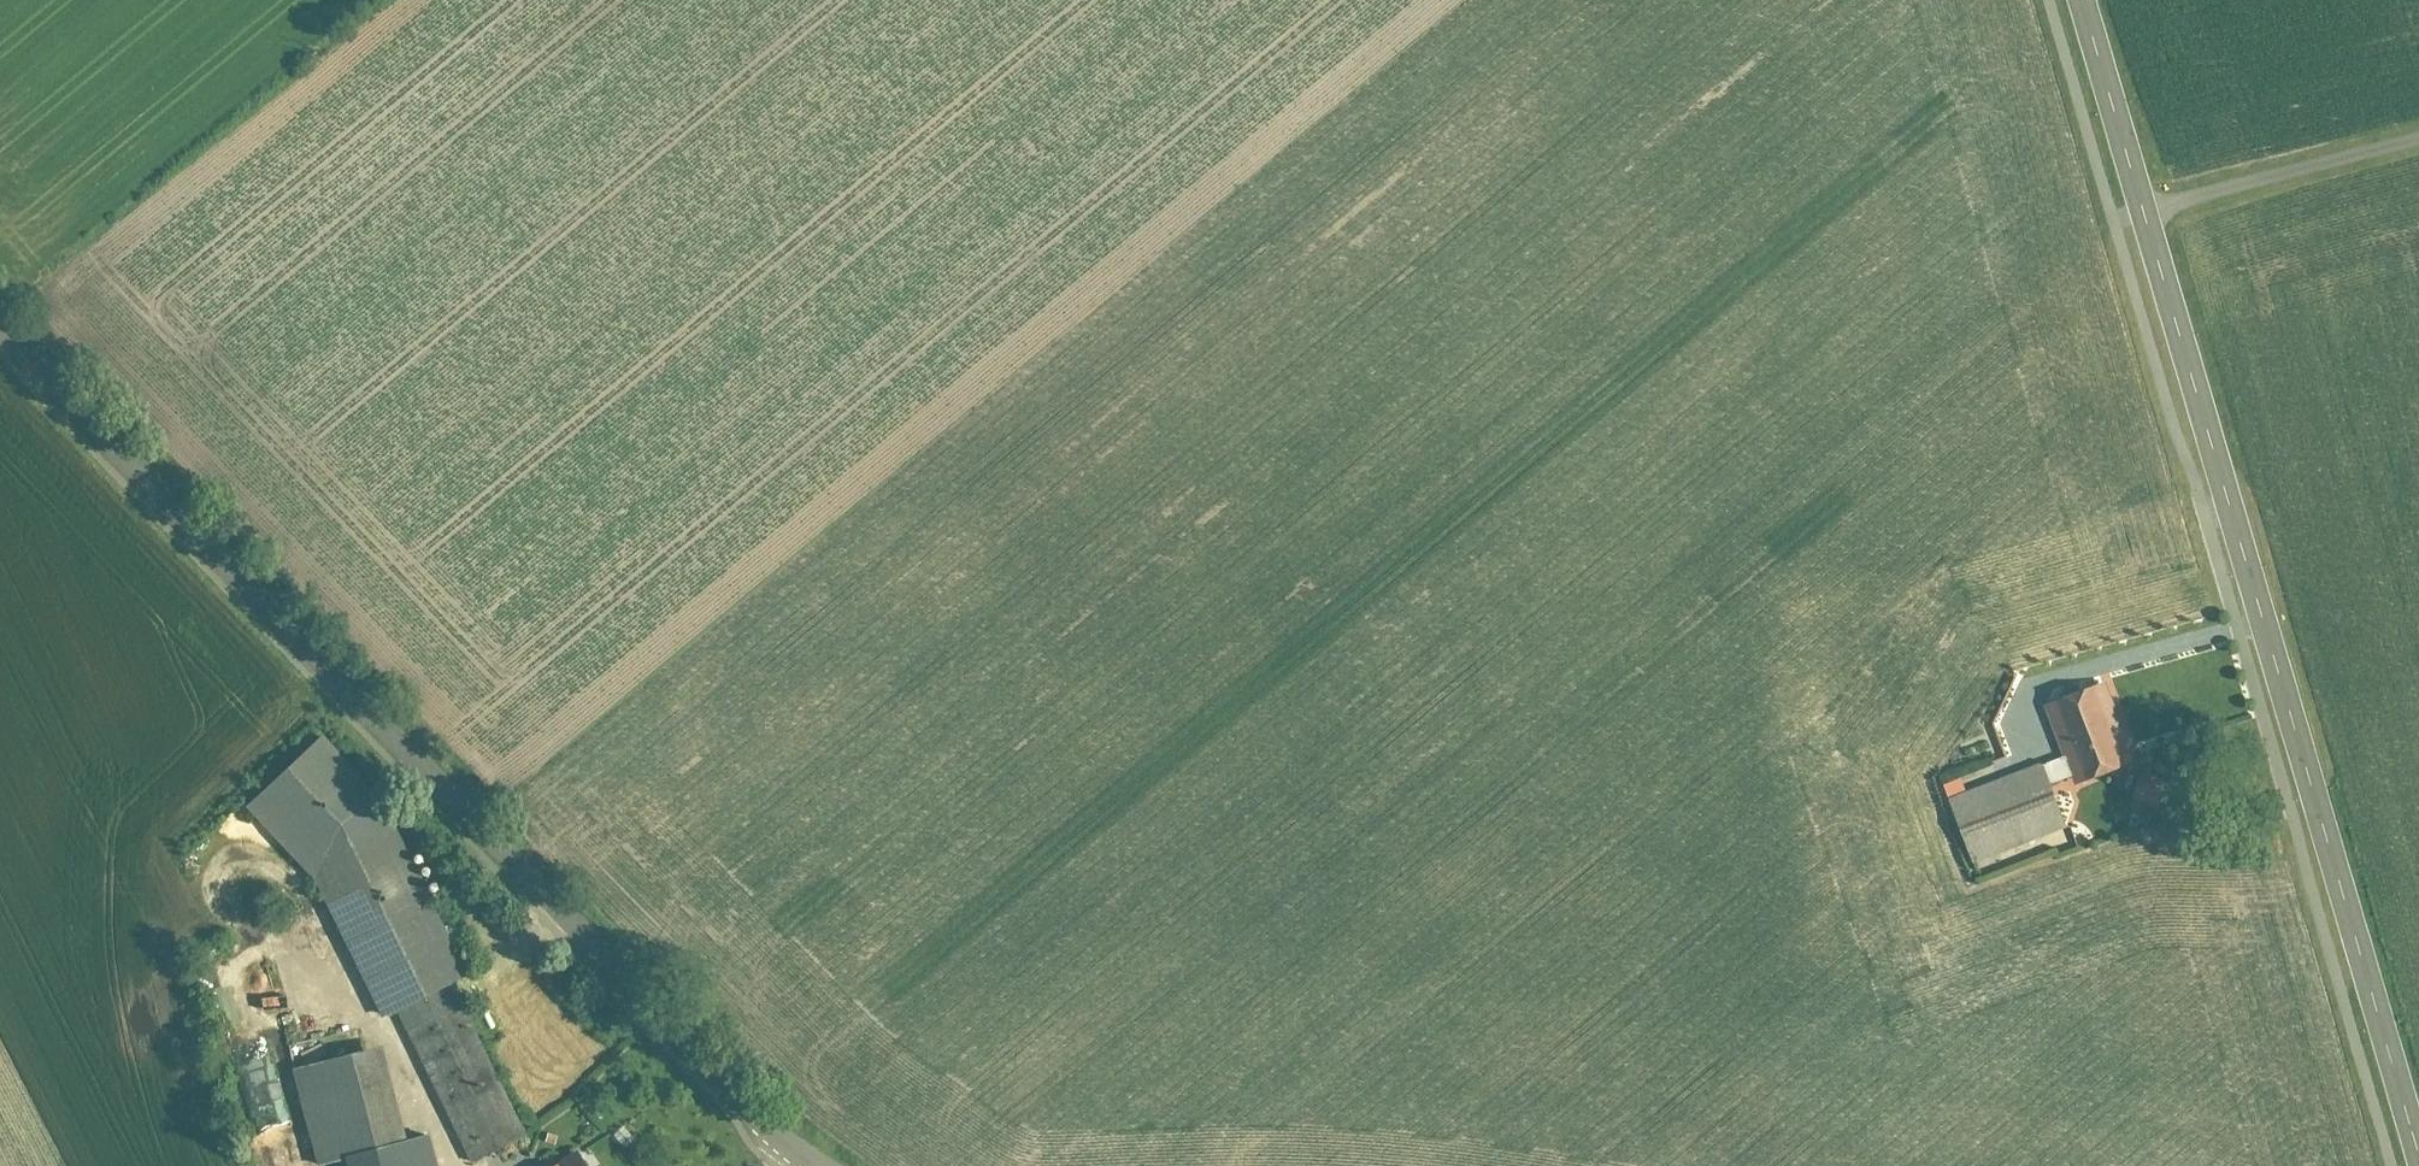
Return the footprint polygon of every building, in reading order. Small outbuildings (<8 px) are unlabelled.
[(2073,834),(2059,798),(2142,767),(2113,686),(2053,709),(2070,756),(1959,797),(1985,867),(2073,834)] [(2147,781),(2141,803),(2164,809),(2170,787),(2147,781)] [(477,1164),(542,1134),(405,844),(322,884),(390,1029),(409,1021),(477,1164)] [(412,1137),(390,1046),(297,1068),(320,1165),(351,1165),(364,1163),(365,1165),(441,1165),(433,1132),(412,1137)] [(562,1165),(587,1165),(578,1154),(562,1165)]
